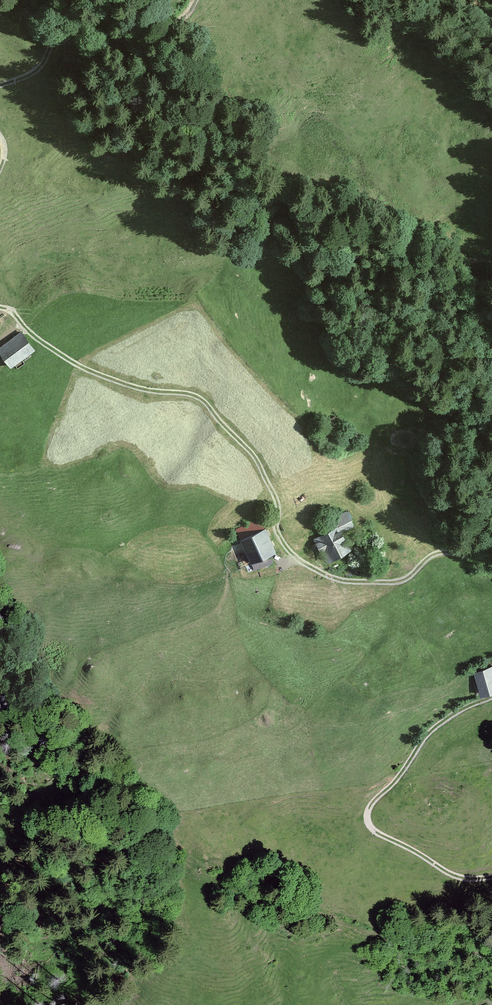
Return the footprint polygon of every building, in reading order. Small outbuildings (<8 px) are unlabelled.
[(18,335),(0,348),(0,359),(7,368),(30,351),(18,335)] [(327,531),(312,537),(323,563),(345,553),(337,536),(351,530),(343,512),(322,521),(327,531)] [(272,553),(259,522),(234,532),(247,564),(272,553)] [(471,675),(477,696),(491,692),(491,673),(491,670),(471,675)]
